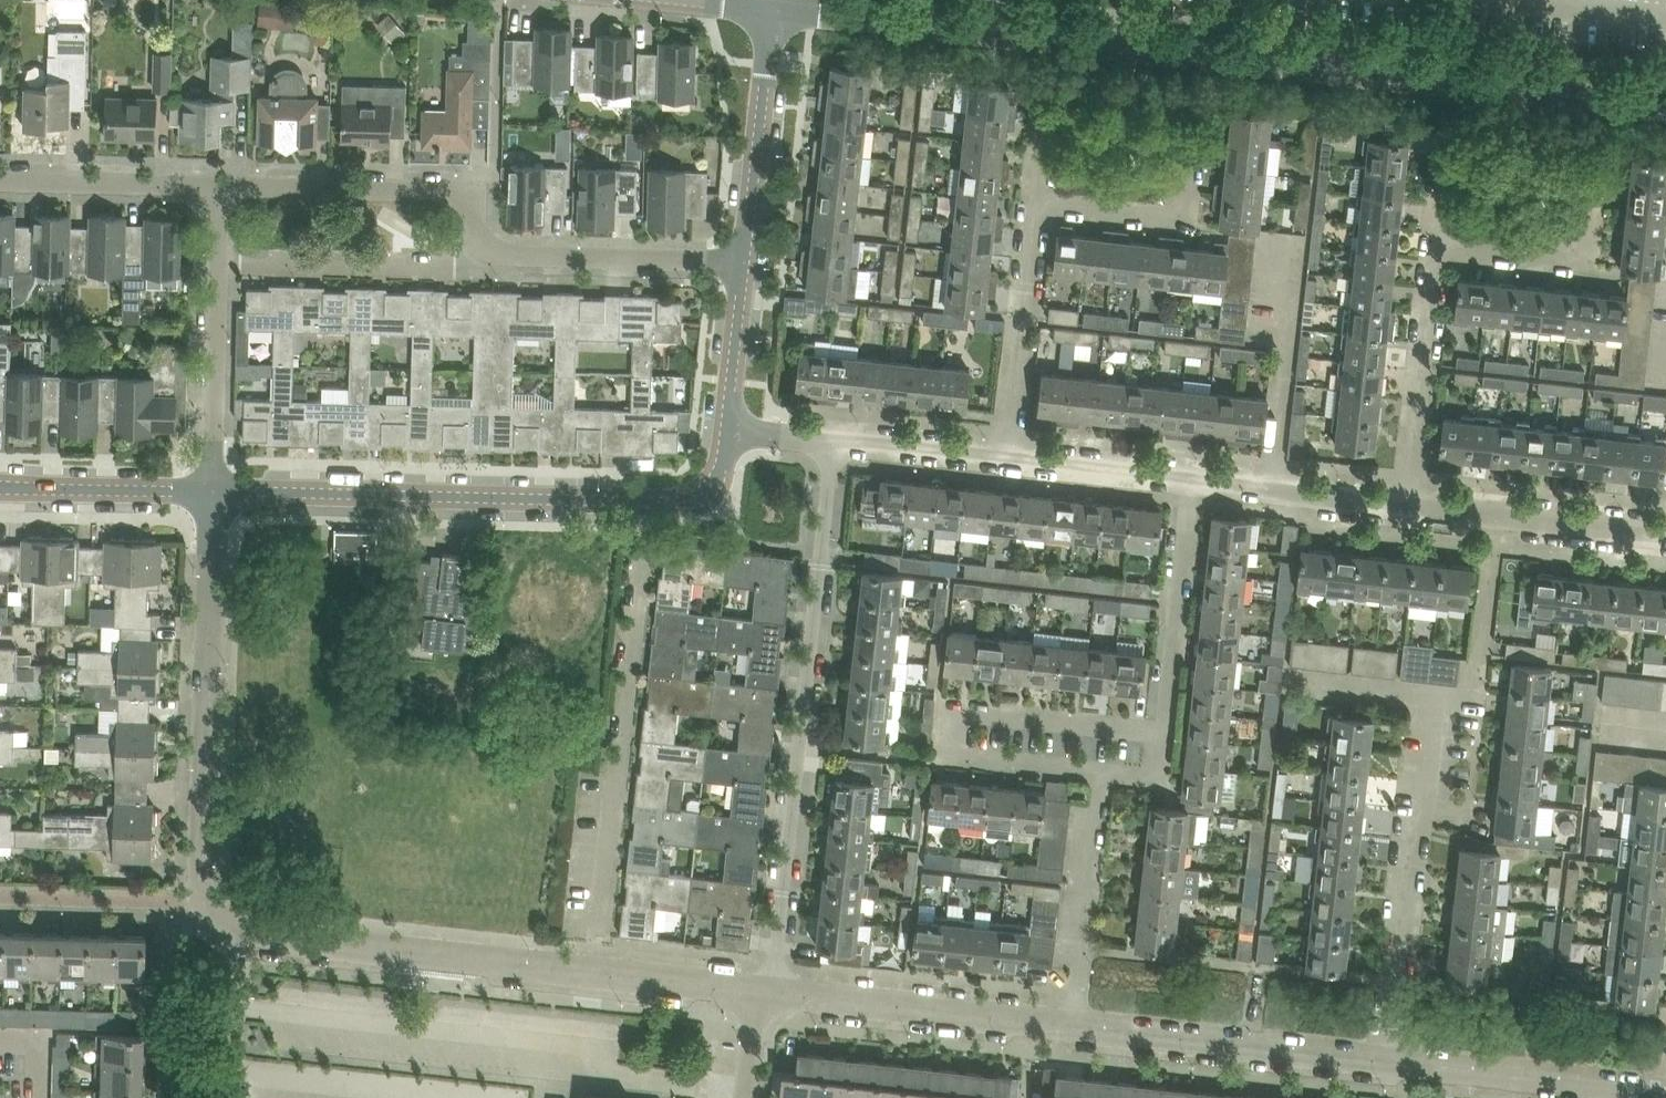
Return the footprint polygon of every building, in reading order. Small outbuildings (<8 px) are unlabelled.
[(104,4),(108,9),(115,9),(121,4),(121,0),(104,0),(104,4)] [(258,26),(276,28),(277,19),(296,21),(297,4),(264,0),(261,0),(258,26)] [(389,12),(376,23),(394,43),(407,33),(389,12)] [(505,37),(505,61),(514,61),(513,82),(570,83),(571,28),(537,27),(537,38),(505,37)] [(48,125),(68,125),(69,125),(70,108),(85,108),(86,30),(57,30),(57,53),(61,54),(60,79),(48,79),(48,87),(26,87),(25,128),(48,129),(48,125)] [(571,45),(570,83),(575,83),(575,89),(611,89),(632,90),(633,35),(599,34),(599,45),(576,44),(576,45),(571,45)] [(491,96),(491,89),(492,37),(491,37),(491,42),(464,41),(464,55),(450,55),(450,68),(448,68),(447,110),(423,109),(422,145),(436,145),(436,147),(440,147),(440,145),(471,146),(472,96),(491,96)] [(235,39),(234,56),(251,56),(252,56),(253,39),(251,39),(235,39)] [(636,95),(694,97),(695,42),(660,41),(660,51),(637,51),(636,95)] [(155,89),(172,90),(173,51),(156,51),(155,89)] [(171,123),(171,124),(181,124),(181,139),(221,140),(221,119),(234,119),(235,87),(250,87),(250,65),(251,56),(234,56),(213,55),(212,86),(213,86),(212,98),(182,97),(171,97),(171,123)] [(823,82),(822,96),(867,101),(870,72),(832,67),(830,83),(823,82)] [(317,96),(309,96),(310,80),(308,77),(307,76),(305,73),(304,72),(301,70),(298,69),(294,68),(291,68),(288,68),(284,69),(281,71),(279,73),(277,74),(275,76),(274,78),(273,79),(273,95),(260,95),(259,141),(276,141),(281,144),(286,145),(290,146),(295,145),(300,142),(317,142),(317,96)] [(972,75),(968,111),(1013,117),(1015,103),(1008,102),(1009,87),(994,85),(995,77),(972,75)] [(906,83),(903,105),(915,106),(917,84),(906,83)] [(343,117),(342,139),(364,139),(374,139),(374,144),(391,144),(390,135),(405,135),(405,113),(406,93),(406,86),(377,85),(374,85),(374,101),(343,101),(343,117)] [(924,85),(922,107),(932,108),(935,86),(924,85)] [(828,110),(826,124),(864,129),(867,101),(822,96),(820,109),(828,110)] [(106,137),(131,137),(131,134),(143,134),(143,138),(156,138),(157,98),(106,97),(106,137)] [(915,106),(903,105),(901,126),(912,128),(915,106)] [(932,108),(922,107),(919,129),(930,130),(932,108)] [(968,111),(965,139),(1003,144),(1005,129),(1012,130),(1013,117),(968,111)] [(1223,126),(1222,140),(1267,145),(1270,116),(1232,111),(1230,127),(1223,126)] [(640,113),(632,120),(642,130),(650,123),(640,113)] [(1368,152),(1366,165),(1404,169),(1404,168),(1402,168),(1405,142),(1407,142),(1408,141),(1405,140),(1407,125),(1409,126),(1410,124),(1385,121),(1384,130),(1365,128),(1363,151),(1368,152)] [(817,138),(815,151),(861,156),(864,129),(826,124),(824,139),(817,138)] [(1303,148),(1303,149),(1315,150),(1317,129),(1317,127),(1305,126),(1303,148)] [(557,127),(556,142),(571,143),(571,127),(557,127)] [(628,132),(628,146),(644,146),(644,133),(628,132)] [(893,146),(892,154),(897,155),(897,161),(909,162),(911,138),(899,137),(898,146),(893,146)] [(917,139),(915,162),(928,163),(930,140),(917,139)] [(965,139),(962,167),(1007,172),(1009,159),(1001,158),(1003,144),(965,139)] [(1319,161),(1329,162),(1331,140),(1322,139),(1319,161)] [(1228,154),(1226,168),(1263,173),(1267,145),(1222,140),(1220,153),(1228,154)] [(1629,185),(1665,189),(1665,152),(1633,148),(1629,185)] [(1303,149),(1300,171),(1312,172),(1315,150),(1303,149)] [(821,165),(819,180),(857,184),(861,156),(815,151),(814,164),(821,165)] [(580,200),(580,222),(613,223),(614,207),(619,207),(619,212),(636,212),(637,190),(637,168),(637,161),(622,161),(622,167),(581,166),(580,200)] [(897,161),(895,182),(907,183),(909,162),(897,161)] [(915,162),(913,184),(926,185),(928,163),(915,162)] [(511,164),(510,220),(544,221),(544,205),(550,206),(549,210),(567,211),(568,166),(511,164)] [(1352,178),(1350,192),(1352,192),(1363,193),(1401,197),(1401,196),(1399,196),(1402,170),(1404,170),(1404,169),(1366,165),(1366,167),(1361,166),(1356,166),(1355,175),(1355,176),(1352,178)] [(951,166),(948,191),(959,193),(958,195),(996,199),(998,184),(1006,185),(1007,172),(962,167),(951,166)] [(651,168),(650,224),(684,225),(684,209),(690,210),(690,214),(707,215),(708,170),(651,168)] [(1217,182),(1215,195),(1260,201),(1263,173),(1226,168),(1224,183),(1217,182)] [(1318,179),(1318,188),(1327,189),(1328,180),(1318,179)] [(810,193),(809,207),(854,212),(857,184),(819,180),(817,194),(810,193)] [(1299,181),(1297,204),(1309,205),(1311,183),(1299,181)] [(1626,213),(1665,217),(1665,205),(1665,202),(1665,189),(1629,185),(1626,213)] [(1318,188),(1315,211),(1325,212),(1327,189),(1318,188)] [(883,202),(882,213),(891,214),(890,216),(902,217),(903,218),(905,194),(893,192),(892,203),(883,202)] [(1361,207),(1360,221),(1398,225),(1398,224),(1396,224),(1399,198),(1401,198),(1401,197),(1363,193),(1363,195),(1358,194),(1357,206),(1361,207)] [(911,195),(909,217),(911,218),(914,218),(921,219),(923,196),(911,195)] [(958,195),(955,223),(1001,228),(1002,215),(995,214),(996,199),(958,195)] [(1260,201),(1215,195),(1214,208),(1221,209),(1219,225),(1257,230),(1260,201)] [(1297,204),(1294,226),(1306,228),(1309,205),(1297,204)] [(814,221),(813,235),(851,240),(854,212),(809,207),(807,220),(814,221)] [(14,269),(15,225),(15,214),(0,213),(0,269),(14,269)] [(1623,241),(1665,246),(1665,234),(1663,233),(1664,218),(1665,218),(1665,217),(1626,213),(1623,241)] [(14,269),(13,303),(20,302),(24,299),(26,298),(27,296),(30,288),(32,287),(33,285),(34,283),(35,281),(36,279),(37,277),(37,274),(37,272),(37,270),(41,270),(68,270),(70,226),(70,215),(36,214),(36,225),(15,225),(14,269)] [(91,226),(70,226),(68,270),(124,272),(125,227),(126,217),(92,216),(91,226)] [(890,216),(888,237),(900,238),(901,239),(903,218),(902,217),(890,216)] [(147,228),(125,227),(124,272),(123,320),(140,321),(141,286),(147,287),(147,286),(178,286),(178,273),(179,273),(181,218),(147,217),(147,228)] [(909,217),(907,240),(919,241),(921,219),(914,218),(911,218),(909,217)] [(1359,235),(1357,249),(1395,253),(1395,252),(1393,252),(1396,226),(1398,226),(1398,225),(1360,221),(1360,223),(1355,222),(1353,235),(1359,235)] [(955,223),(952,250),(990,255),(992,240),(999,241),(1001,228),(955,223)] [(1312,235),(1311,244),(1321,246),(1323,224),(1314,223),(1312,235)] [(1053,271),(1081,275),(1085,237),(1070,235),(1071,228),(1057,227),(1054,263),(1053,270),(1053,271)] [(1081,275),(1109,278),(1114,233),(1101,231),(1100,239),(1085,237),(1081,275)] [(1109,278),(1137,281),(1141,243),(1126,241),(1127,234),(1114,233),(1109,278)] [(1228,234),(1227,245),(1227,247),(1254,250),(1255,237),(1228,234)] [(805,249),(803,262),(848,267),(851,240),(813,235),(811,250),(805,249)] [(1137,281),(1165,284),(1170,238),(1157,237),(1156,245),(1141,243),(1137,281)] [(1165,284),(1193,286),(1196,250),(1182,248),(1183,240),(1170,238),(1165,284)] [(1623,241),(1620,270),(1663,274),(1665,262),(1659,261),(1661,246),(1665,246),(1623,241)] [(1225,260),(1227,247),(1227,245),(1212,243),(1211,252),(1196,250),(1193,286),(1222,290),(1222,286),(1224,273),(1225,260)] [(1311,244),(1309,266),(1318,267),(1321,246),(1311,244)] [(1227,247),(1225,260),(1252,263),(1254,250),(1227,247)] [(886,248),(884,271),(897,273),(899,249),(886,248)] [(1356,262),(1354,276),(1392,281),(1392,280),(1390,279),(1393,254),(1395,254),(1395,253),(1357,249),(1357,250),(1352,249),(1350,261),(1356,262)] [(904,250),(902,273),(915,274),(917,251),(904,250)] [(952,250),(949,278),(994,283),(996,270),(989,269),(990,255),(952,250)] [(1225,260),(1224,273),(1251,276),(1252,263),(1225,260)] [(803,262),(802,275),(808,276),(806,292),(828,294),(845,296),(845,295),(855,296),(858,268),(848,267),(803,262)] [(884,271),(882,293),(895,294),(897,273),(884,271)] [(902,273),(900,295),(913,297),(915,274),(902,273)] [(1224,273),(1222,286),(1249,289),(1251,276),(1224,273)] [(1352,290),(1351,304),(1389,309),(1389,308),(1387,307),(1390,281),(1392,282),(1392,281),(1354,276),(1354,278),(1348,277),(1347,290),(1352,290)] [(1461,277),(1456,322),(1466,323),(1467,317),(1480,319),(1482,319),(1485,319),(1489,281),(1461,277)] [(1630,277),(1629,290),(1655,294),(1657,281),(1630,277)] [(994,283),(949,278),(946,307),(984,311),(986,295),(993,296),(994,283)] [(1308,278),(1305,300),(1315,301),(1317,279),(1308,278)] [(1485,319),(1484,325),(1494,326),(1495,320),(1508,322),(1509,322),(1512,322),(1517,284),(1489,281),(1485,319)] [(274,328),(273,363),(294,364),(295,329),(309,329),(310,300),(296,300),(297,284),(280,284),(280,288),(248,287),(247,309),(238,308),(238,327),(274,328)] [(1538,330),(1540,330),(1544,287),(1517,284),(1512,322),(1512,328),(1522,329),(1523,324),(1539,326),(1538,330)] [(350,366),(370,366),(371,331),(373,302),(373,286),(357,286),(357,290),(325,289),(324,301),(310,300),(309,329),(351,330),(350,366)] [(1222,290),(1221,299),(1248,302),(1249,289),(1222,286),(1222,290)] [(1566,333),(1567,333),(1572,290),(1544,287),(1540,330),(1551,332),(1552,327),(1567,329),(1566,333)] [(412,367),(432,368),(433,332),(435,303),(435,288),(419,288),(419,292),(386,291),(385,302),(373,302),(371,331),(413,332),(412,367)] [(474,369),(494,369),(497,290),(481,289),(481,294),(448,293),(448,304),(435,303),(433,332),(475,334),(474,369)] [(497,290),(494,369),(513,370),(514,335),(556,336),(557,336),(557,307),(544,307),(544,296),(512,294),(512,290),(497,290)] [(1594,337),(1595,337),(1600,293),(1572,290),(1567,333),(1579,335),(1579,330),(1594,332),(1594,337)] [(1629,290),(1628,296),(1627,304),(1654,307),(1655,294),(1629,290)] [(602,437),(616,437),(617,407),(574,406),(576,336),(619,337),(620,309),(606,308),(606,297),(574,296),(574,292),(558,292),(557,307),(557,336),(556,336),(554,405),(555,405),(554,435),(553,451),(570,451),(570,447),(602,448),(602,437)] [(1626,317),(1627,304),(1628,296),(1600,293),(1595,337),(1607,338),(1607,333),(1624,335),(1624,330),(1626,317)] [(620,309),(619,337),(632,338),(631,373),(652,373),(653,338),(682,339),(683,299),(651,299),(651,294),(635,294),(634,309),(620,309)] [(805,310),(834,313),(836,302),(806,299),(805,310)] [(1221,299),(1220,312),(1246,315),(1248,302),(1221,299)] [(1305,300),(1303,322),(1312,323),(1315,301),(1305,300)] [(836,302),(834,313),(857,316),(858,304),(836,302)] [(870,304),(868,316),(890,318),(892,306),(870,304)] [(1345,317),(1343,331),(1347,332),(1386,336),(1386,337),(1392,338),(1392,336),(1394,320),(1386,319),(1386,318),(1387,309),(1389,310),(1389,309),(1351,304),(1351,305),(1346,305),(1345,317)] [(1627,304),(1626,317),(1652,320),(1654,307),(1627,304)] [(892,306),(890,318),(913,320),(914,308),(892,306)] [(1049,320),(1077,323),(1078,311),(1050,308),(1049,320)] [(925,312),(924,323),(945,325),(947,314),(947,312),(926,310),(925,312)] [(1085,311),(1084,324),(1104,326),(1105,313),(1085,311)] [(947,314),(945,325),(968,328),(969,317),(970,315),(947,312),(947,314)] [(1220,312),(1219,325),(1245,328),(1246,315),(1220,312)] [(1105,313),(1104,326),(1128,329),(1130,316),(1105,313)] [(1140,317),(1139,330),(1160,332),(1161,320),(1140,317)] [(1626,317),(1624,330),(1651,333),(1652,320),(1626,317)] [(992,319),(991,328),(1004,330),(1005,321),(992,319)] [(1161,320),(1160,332),(1184,335),(1185,322),(1161,320)] [(8,417),(10,372),(12,321),(0,321),(0,417),(8,417)] [(67,323),(66,335),(83,336),(83,323),(67,323)] [(1197,324),(1196,337),(1198,337),(1215,339),(1216,326),(1202,324),(1201,324),(1197,324)] [(1245,328),(1219,325),(1218,338),(1244,341),(1245,328)] [(1053,339),(1075,341),(1076,330),(1054,328),(1053,339)] [(1076,330),(1075,341),(1097,344),(1098,333),(1076,330)] [(1624,330),(1624,335),(1623,343),(1649,347),(1651,333),(1624,330)] [(372,331),(372,340),(380,340),(380,331),(372,331)] [(1346,344),(1345,359),(1381,363),(1384,337),(1386,337),(1386,336),(1347,332),(1342,331),(1341,343),(1346,344)] [(1110,333),(1109,345),(1131,348),(1133,335),(1110,333)] [(1301,333),(1299,354),(1309,356),(1312,335),(1301,333)] [(1133,335),(1131,348),(1154,350),(1155,338),(1133,335)] [(1166,338),(1164,351),(1186,353),(1187,341),(1166,338)] [(1187,341),(1186,353),(1209,356),(1211,344),(1187,341)] [(811,397),(824,398),(830,353),(815,351),(816,344),(802,342),(796,387),(812,389),(811,397)] [(120,375),(119,420),(118,431),(152,432),(152,420),(175,422),(176,395),(187,396),(188,356),(188,344),(153,343),(152,376),(120,375)] [(1623,343),(1621,356),(1648,360),(1649,347),(1623,343)] [(1219,357),(1242,360),(1243,349),(1221,346),(1219,357)] [(1243,349),(1242,360),(1263,362),(1265,351),(1243,349)] [(839,392),(853,394),(857,356),(830,353),(824,398),(838,400),(839,392)] [(1299,354),(1296,377),(1307,378),(1309,356),(1299,354)] [(867,403),(880,405),(885,359),(857,356),(853,394),(868,396),(867,403)] [(1458,356),(1457,365),(1479,368),(1480,358),(1458,356)] [(1621,356),(1620,369),(1646,373),(1648,360),(1621,356)] [(1343,372),(1341,387),(1378,391),(1381,365),(1383,365),(1383,363),(1381,363),(1345,359),(1339,358),(1338,371),(1343,372)] [(894,399),(909,401),(913,363),(885,359),(880,405),(893,406),(894,399)] [(1486,359),(1485,369),(1507,371),(1508,361),(1486,359)] [(1508,361),(1507,371),(1529,374),(1530,364),(1508,361)] [(236,397),(235,417),(244,417),(244,438),(276,439),(276,443),(292,443),(293,428),(307,428),(307,399),(293,398),(294,364),(273,363),(261,363),(261,372),(263,374),(273,375),(272,398),(245,397),(236,397)] [(922,409),(935,411),(941,366),(913,363),(909,401),(923,402),(922,409)] [(1541,365),(1540,375),(1562,377),(1563,367),(1541,365)] [(369,446),(369,430),(369,400),(370,366),(350,366),(349,400),(307,399),(307,428),(321,429),(320,440),(353,441),(353,445),(369,446)] [(941,366),(935,411),(949,413),(950,405),(965,407),(969,369),(941,366)] [(431,447),(431,432),(431,402),(432,368),(412,367),(411,401),(369,400),(369,430),(383,431),(382,442),(415,443),(415,447),(431,447)] [(1563,367),(1562,377),(1584,380),(1585,370),(1563,367)] [(476,449),(492,449),(494,369),(474,369),(473,403),(431,402),(431,432),(444,432),(444,443),(476,444),(476,449)] [(541,435),(554,435),(555,405),(554,405),(512,404),(513,370),(494,369),(492,449),(508,450),(508,445),(540,446),(541,435)] [(1619,374),(1618,384),(1644,387),(1645,386),(1646,373),(1620,369),(1619,374)] [(1597,371),(1596,381),(1618,384),(1619,374),(1597,371)] [(42,418),(63,418),(65,374),(10,372),(8,417),(8,428),(42,429),(42,418)] [(1053,420),(1066,422),(1071,376),(1042,372),(1038,411),(1054,413),(1053,420)] [(1456,372),(1455,382),(1477,384),(1478,374),(1456,372)] [(617,407),(616,437),(631,438),(630,453),(646,454),(646,449),(679,450),(679,428),(680,409),(651,408),(652,373),(631,373),(630,407),(617,407)] [(97,420),(119,420),(120,375),(65,374),(63,418),(63,429),(97,430),(97,420)] [(1484,375),(1483,385),(1505,387),(1506,377),(1484,375)] [(1080,416),(1095,417),(1099,379),(1071,376),(1066,422),(1079,423),(1080,416)] [(1506,377),(1505,387),(1527,390),(1528,380),(1506,377)] [(1108,427),(1122,428),(1127,382),(1099,379),(1095,417),(1109,419),(1108,427)] [(1540,381),(1538,391),(1560,394),(1561,384),(1540,381)] [(295,382),(294,397),(307,397),(308,383),(295,382)] [(1136,422),(1150,424),(1155,386),(1127,382),(1122,428),(1135,430),(1136,422)] [(1561,384),(1560,394),(1582,396),(1583,386),(1561,384)] [(1164,433),(1177,434),(1182,389),(1155,386),(1150,424),(1165,426),(1164,433)] [(1335,399),(1333,414),(1375,418),(1377,393),(1380,393),(1380,391),(1378,391),(1341,387),(1336,386),(1335,399)] [(1595,387),(1594,397),(1616,400),(1617,390),(1595,387)] [(1191,428),(1206,430),(1210,392),(1182,389),(1177,434),(1190,436),(1191,428)] [(1295,389),(1293,410),(1303,411),(1305,390),(1295,389)] [(1617,390),(1616,400),(1638,402),(1639,392),(1617,390)] [(1219,439),(1233,440),(1238,395),(1210,392),(1206,430),(1220,432),(1219,439)] [(1665,410),(1665,395),(1644,392),(1643,407),(1665,410)] [(1238,395),(1233,440),(1246,442),(1247,435),(1262,437),(1266,398),(1238,395)] [(680,409),(679,428),(691,429),(693,409),(680,409)] [(1293,410),(1288,456),(1302,458),(1308,412),(1303,412),(1303,411),(1293,410)] [(1467,458),(1468,458),(1474,415),(1461,413),(1461,418),(1444,417),(1440,455),(1441,455),(1442,453),(1468,456),(1467,458)] [(1375,418),(1333,414),(1331,427),(1337,427),(1335,444),(1374,448),(1374,447),(1372,446),(1374,420),(1376,421),(1377,419),(1375,418)] [(1495,461),(1496,461),(1501,423),(1501,417),(1474,414),(1474,415),(1468,458),(1469,458),(1469,456),(1496,459),(1495,461)] [(1523,464),(1524,464),(1529,426),(1529,420),(1517,419),(1516,424),(1501,423),(1496,461),(1497,462),(1497,459),(1523,462),(1523,464)] [(1551,467),(1552,468),(1556,429),(1557,424),(1544,422),(1544,427),(1529,426),(1524,464),(1525,465),(1525,462),(1551,465),(1551,467)] [(1579,471),(1580,471),(1585,427),(1572,425),(1571,430),(1556,429),(1552,468),(1553,465),(1579,468),(1579,471)] [(1606,474),(1607,474),(1612,435),(1612,430),(1585,427),(1580,471),(1581,469),(1606,472),(1606,474)] [(1634,477),(1635,477),(1640,438),(1640,433),(1628,432),(1627,437),(1612,435),(1607,474),(1608,474),(1608,472),(1634,475),(1634,477)] [(1635,477),(1636,475),(1662,478),(1661,480),(1663,480),(1665,453),(1665,436),(1656,435),(1655,440),(1640,438),(1635,477)] [(877,514),(906,518),(910,480),(881,477),(881,480),(864,479),(861,511),(877,513),(877,514)] [(906,518),(933,521),(938,483),(910,480),(906,518)] [(933,521),(961,524),(965,486),(938,483),(933,521)] [(961,524),(989,527),(993,490),(965,486),(961,524)] [(989,527),(1017,530),(1021,493),(993,490),(989,527)] [(1017,530),(1044,533),(1049,496),(1021,493),(1017,530)] [(1044,533),(1072,536),(1076,499),(1049,496),(1044,533)] [(1072,536),(1100,540),(1104,502),(1076,499),(1072,536)] [(1100,540),(1128,543),(1132,505),(1104,502),(1100,540)] [(1132,505),(1128,543),(1156,546),(1160,509),(1132,505)] [(1213,515),(1210,543),(1247,547),(1250,519),(1213,515)] [(1294,552),(1298,524),(1283,523),(1280,551),(1294,552)] [(332,545),(332,557),(335,557),(335,560),(363,561),(370,561),(377,561),(377,559),(382,559),(382,549),(377,549),(378,532),(336,530),(336,539),(336,543),(336,545),(332,545)] [(23,544),(10,543),(9,570),(23,570),(22,577),(23,577),(23,583),(34,583),(33,623),(49,623),(52,535),(51,535),(51,538),(42,538),(42,535),(29,534),(29,537),(24,537),(23,544)] [(78,571),(92,572),(93,546),(79,546),(79,539),(74,539),(74,536),(61,535),(61,539),(52,538),(52,535),(49,623),(65,624),(66,584),(77,585),(77,578),(78,578),(78,571)] [(115,625),(121,625),(132,625),(134,537),(133,537),(133,540),(124,540),(124,537),(112,537),(112,540),(106,540),(106,546),(93,546),(92,572),(105,572),(105,579),(106,579),(106,585),(116,586),(115,625)] [(134,537),(132,625),(153,626),(153,613),(154,613),(154,612),(147,613),(149,586),(160,587),(160,580),(161,580),(162,541),(156,541),(156,538),(144,538),(144,541),(135,540),(135,537),(134,537)] [(659,576),(655,606),(689,610),(693,574),(724,578),(728,548),(663,541),(661,556),(664,557),(662,574),(657,574),(657,576),(659,576)] [(1,569),(9,570),(10,543),(0,543),(0,569),(1,569)] [(1210,543),(1207,571),(1244,575),(1247,547),(1210,543)] [(1310,587),(1325,589),(1330,552),(1303,549),(1303,547),(1302,546),(1297,590),(1310,592),(1310,587)] [(793,555),(728,548),(724,578),(756,581),(752,617),(785,621),(788,591),(791,591),(791,589),(786,589),(788,571),(791,571),(793,555)] [(866,550),(865,565),(901,569),(903,555),(903,554),(866,550)] [(1338,590),(1353,592),(1357,555),(1331,552),(1332,550),(1330,550),(1330,552),(1325,589),(1325,594),(1337,595),(1338,590)] [(417,558),(413,600),(418,601),(415,629),(424,630),(422,645),(463,650),(464,648),(473,650),(478,605),(473,604),(478,566),(468,565),(469,555),(444,552),(443,561),(417,558)] [(1366,593),(1381,595),(1385,558),(1359,555),(1359,553),(1358,553),(1357,555),(1353,592),(1353,597),(1365,598),(1366,593)] [(903,555),(901,569),(929,572),(931,558),(903,555)] [(1394,596),(1409,598),(1413,561),(1387,558),(1387,556),(1385,556),(1385,558),(1381,595),(1381,600),(1393,601),(1394,596)] [(931,558),(929,572),(950,574),(952,561),(931,558)] [(1282,559),(1279,579),(1292,581),(1295,560),(1282,559)] [(1408,603),(1436,606),(1440,564),(1414,561),(1415,559),(1413,559),(1413,561),(1409,598),(1408,603)] [(966,562),(964,575),(985,578),(986,565),(966,562)] [(1440,564),(1436,606),(1448,608),(1449,602),(1466,604),(1470,565),(1468,565),(1468,567),(1442,564),(1442,562),(1441,562),(1440,564)] [(986,565),(985,578),(1005,580),(1006,567),(986,565)] [(1,569),(1,581),(9,581),(9,570),(1,569)] [(1021,569),(1020,582),(1040,584),(1041,571),(1021,569)] [(863,570),(860,598),(899,603),(904,604),(905,593),(912,593),(914,577),(902,576),(902,574),(885,572),(863,570)] [(1041,571),(1040,584),(1060,586),(1062,573),(1041,571)] [(1207,571),(1204,599),(1241,603),(1244,575),(1207,571)] [(1076,575),(1075,588),(1095,590),(1097,577),(1076,575)] [(1097,577),(1095,590),(1116,592),(1117,579),(1097,577)] [(1521,588),(1517,625),(1531,626),(1533,612),(1559,615),(1563,580),(1536,577),(1534,589),(1521,588)] [(1122,593),(1151,596),(1152,581),(1124,578),(1122,593)] [(1278,588),(1277,599),(1290,601),(1292,581),(1279,579),(1278,588)] [(1559,615),(1586,618),(1590,583),(1563,580),(1559,615)] [(956,581),(954,594),(982,597),(984,584),(956,581)] [(1586,618),(1612,621),(1616,586),(1590,583),(1586,618)] [(992,585),(990,598),(1010,600),(1012,587),(992,585)] [(938,586),(936,608),(945,609),(948,587),(938,586)] [(1612,621),(1639,624),(1643,589),(1616,586),(1612,621)] [(1012,587),(1010,600),(1030,602),(1032,589),(1012,587)] [(1665,627),(1665,624),(1665,591),(1643,589),(1639,624),(1665,627)] [(1047,591),(1046,604),(1065,606),(1067,594),(1067,593),(1047,591)] [(1067,594),(1065,606),(1086,608),(1088,596),(1088,595),(1067,593),(1067,594)] [(1095,596),(1094,610),(1114,612),(1115,598),(1095,596)] [(860,598),(857,626),(896,631),(901,632),(902,619),(897,618),(899,603),(860,598)] [(1123,599),(1121,613),(1149,616),(1151,602),(1123,599)] [(1204,599),(1201,626),(1238,630),(1241,603),(1204,599)] [(652,641),(648,673),(682,676),(686,640),(717,643),(720,614),(689,610),(655,606),(654,621),(657,622),(655,639),(650,639),(649,641),(652,641)] [(936,608),(933,630),(943,631),(945,609),(936,608)] [(720,614),(717,643),(749,647),(745,683),(778,687),(781,656),(783,656),(783,654),(778,653),(780,636),(783,636),(785,621),(752,617),(720,614)] [(1275,616),(1273,635),(1286,637),(1288,617),(1275,616)] [(79,649),(79,665),(162,667),(162,666),(158,666),(159,657),(162,657),(162,645),(159,645),(159,639),(153,639),(153,626),(132,625),(121,625),(121,639),(120,639),(120,640),(114,640),(114,650),(79,649)] [(857,626),(854,654),(892,659),(898,659),(899,647),(894,646),(896,631),(857,626)] [(1201,626),(1198,654),(1235,658),(1238,630),(1201,626)] [(945,669),(973,672),(978,635),(949,631),(945,669)] [(973,672),(1001,675),(1005,638),(978,635),(973,672)] [(1262,653),(1261,661),(1269,662),(1282,664),(1283,664),(1286,637),(1273,635),(1271,654),(1262,653)] [(1001,675),(1029,678),(1033,641),(1005,638),(1001,675)] [(1289,664),(1303,666),(1306,640),(1292,638),(1289,664)] [(1303,666),(1317,668),(1320,641),(1306,640),(1303,666)] [(932,641),(930,663),(939,664),(942,642),(932,641)] [(1029,678),(1057,681),(1061,644),(1033,641),(1029,678)] [(1317,668),(1332,669),(1335,643),(1320,641),(1317,668)] [(1405,642),(1401,677),(1414,679),(1418,644),(1405,642)] [(1505,656),(1554,661),(1555,647),(1507,642),(1505,656)] [(1335,643),(1332,669),(1346,671),(1349,644),(1335,643)] [(1057,681),(1084,685),(1089,647),(1061,644),(1057,681)] [(1418,644),(1414,679),(1428,680),(1429,680),(1432,654),(1433,645),(1432,645),(1418,644)] [(1351,672),(1366,673),(1369,647),(1354,645),(1351,672)] [(17,663),(17,647),(0,647),(0,663),(17,663)] [(1084,685),(1112,688),(1116,650),(1089,647),(1084,685)] [(1366,673),(1380,675),(1383,648),(1369,647),(1366,673)] [(1383,648),(1380,675),(1395,676),(1398,650),(1383,648)] [(1116,650),(1112,688),(1140,691),(1145,654),(1116,650)] [(69,651),(69,662),(77,662),(78,652),(69,651)] [(1563,652),(1562,662),(1579,664),(1581,664),(1583,653),(1564,651),(1563,652)] [(18,653),(17,663),(31,663),(32,653),(18,653)] [(854,654),(851,682),(889,687),(895,687),(896,674),(891,674),(892,659),(854,654)] [(1198,654),(1195,682),(1232,686),(1235,658),(1198,654)] [(1432,654),(1429,680),(1442,682),(1445,655),(1438,654),(1432,654)] [(1590,655),(1589,665),(1607,667),(1608,657),(1609,656),(1590,654),(1590,655)] [(1445,655),(1442,682),(1457,683),(1458,684),(1461,657),(1460,657),(1445,655)] [(1608,657),(1607,667),(1625,669),(1627,669),(1628,658),(1609,656),(1608,657)] [(1644,662),(1643,672),(1660,673),(1662,663),(1662,662),(1644,660),(1644,661),(1644,662)] [(1261,678),(1259,689),(1266,690),(1279,691),(1281,671),(1282,664),(1269,662),(1269,669),(1268,679),(1261,678)] [(6,693),(7,680),(17,680),(17,663),(0,663),(0,693),(6,693)] [(930,663),(927,685),(937,686),(939,664),(930,663)] [(1511,681),(1510,690),(1549,695),(1552,667),(1513,663),(1511,680),(1509,679),(1509,681),(1511,681)] [(79,665),(79,682),(87,682),(102,683),(102,698),(102,707),(119,707),(151,708),(151,695),(158,695),(158,689),(161,689),(161,677),(158,677),(158,668),(162,668),(162,667),(79,665)] [(18,666),(18,678),(35,679),(35,666),(18,666)] [(644,707),(641,738),(675,741),(679,705),(710,708),(713,680),(682,676),(648,673),(646,687),(650,688),(648,705),(642,705),(642,706),(644,707)] [(1602,701),(1615,702),(1618,674),(1605,673),(1602,701)] [(1615,702),(1628,704),(1631,676),(1618,674),(1615,702)] [(1628,704),(1641,705),(1644,677),(1631,676),(1628,704)] [(1641,705),(1655,706),(1658,679),(1644,677),(1641,705)] [(1665,708),(1665,680),(1658,679),(1655,706),(1665,708)] [(713,680),(710,708),(742,712),(738,748),(771,752),(774,721),(776,721),(776,720),(772,719),(774,701),(776,702),(778,687),(745,683),(713,680)] [(1586,680),(1584,699),(1595,700),(1597,682),(1586,680)] [(851,682),(848,710),(887,714),(892,715),(893,702),(888,701),(889,687),(851,682)] [(1195,682),(1192,710),(1228,714),(1232,686),(1195,682)] [(1279,691),(1266,690),(1264,710),(1277,711),(1279,691)] [(1508,700),(1506,717),(1546,722),(1549,695),(1510,690),(1509,699),(1507,698),(1507,700),(1508,700)] [(926,697),(923,718),(933,719),(935,698),(926,697)] [(1584,699),(1582,718),(1593,719),(1595,700),(1584,699)] [(1284,709),(1281,737),(1290,738),(1296,739),(1300,702),(1285,700),(1284,709)] [(77,731),(77,747),(159,749),(159,748),(156,748),(156,739),(159,739),(159,727),(157,727),(157,721),(150,721),(151,708),(119,707),(118,721),(112,721),(111,732),(77,731)] [(887,714),(848,710),(845,738),(889,743),(890,730),(885,729),(887,714)] [(1192,710),(1189,738),(1225,742),(1228,714),(1192,710)] [(1332,727),(1330,742),(1367,746),(1370,720),(1372,720),(1372,718),(1328,713),(1327,726),(1332,727)] [(1504,735),(1503,744),(1543,749),(1546,722),(1506,717),(1504,734),(1503,734),(1503,735),(1504,735)] [(923,718),(921,739),(931,740),(933,719),(923,718)] [(1263,723),(1261,746),(1274,747),(1277,725),(1263,723)] [(15,745),(15,743),(28,743),(28,730),(15,729),(0,729),(0,745),(15,745)] [(1580,735),(1578,753),(1589,754),(1591,736),(1580,735)] [(1290,738),(1281,737),(1278,759),(1288,760),(1290,738)] [(637,772),(633,803),(667,807),(671,770),(703,774),(706,745),(675,741),(641,738),(639,752),(642,752),(640,770),(635,769),(635,772),(637,772)] [(1189,738),(1186,765),(1222,770),(1225,742),(1189,738)] [(1329,755),(1327,770),(1364,773),(1367,748),(1369,748),(1369,746),(1367,746),(1330,742),(1325,741),(1324,754),(1329,755)] [(60,743),(47,743),(47,757),(59,757),(60,743)] [(1502,754),(1500,771),(1539,776),(1543,749),(1503,744),(1502,753),(1501,752),(1500,754),(1502,754)] [(14,762),(15,745),(0,745),(0,762),(14,762)] [(734,777),(730,814),(764,818),(767,786),(769,787),(769,785),(764,784),(766,767),(769,767),(771,752),(738,748),(706,745),(703,774),(734,777)] [(1261,746),(1259,766),(1272,767),(1274,747),(1261,746)] [(117,776),(117,789),(148,790),(149,777),(155,777),(155,771),(159,771),(159,759),(156,759),(156,750),(159,750),(159,749),(77,747),(76,764),(110,764),(110,775),(116,775),(116,776),(117,776)] [(1593,777),(1590,805),(1599,806),(1602,778),(1607,778),(1610,750),(1596,749),(1594,771),(1593,777)] [(1607,778),(1620,780),(1623,752),(1610,750),(1607,778)] [(1620,780),(1627,780),(1633,781),(1636,753),(1623,752),(1620,780)] [(1578,753),(1576,772),(1587,773),(1589,754),(1578,753)] [(1636,753),(1633,781),(1647,783),(1650,755),(1636,753)] [(1650,755),(1647,783),(1660,784),(1663,756),(1650,755)] [(835,778),(832,806),(871,810),(876,811),(877,799),(887,800),(890,773),(881,772),(882,761),(848,757),(846,779),(835,778)] [(1186,765),(1183,794),(1185,794),(1183,809),(1203,812),(1209,812),(1213,813),(1215,797),(1219,798),(1219,797),(1234,798),(1237,771),(1222,770),(1186,765)] [(1322,769),(1319,797),(1361,801),(1364,775),(1366,775),(1366,774),(1364,773),(1327,770),(1322,769)] [(1278,771),(1275,793),(1285,794),(1287,772),(1278,771)] [(1498,789),(1497,798),(1536,803),(1539,776),(1500,771),(1499,788),(1497,788),(1497,789),(1498,789)] [(929,816),(957,819),(961,782),(933,779),(929,816)] [(1575,780),(1573,800),(1583,801),(1585,801),(1587,782),(1575,780)] [(1638,810),(1665,813),(1665,785),(1660,784),(1647,783),(1633,781),(1627,780),(1626,791),(1640,793),(1638,810)] [(957,819),(985,822),(989,785),(961,782),(957,819)] [(1011,840),(1013,825),(1017,788),(989,785),(985,822),(983,837),(987,837),(990,842),(996,842),(1000,839),(1011,840)] [(1041,823),(1043,809),(1045,796),(1045,791),(1017,788),(1013,825),(1041,828),(1041,823)] [(45,812),(44,828),(157,832),(157,831),(154,831),(154,822),(157,822),(157,809),(154,809),(154,803),(148,803),(148,790),(117,789),(116,803),(116,804),(109,803),(109,814),(45,812)] [(1640,793),(1626,791),(1624,808),(1638,810),(1640,793)] [(1275,793),(1273,815),(1283,816),(1285,794),(1275,793)] [(915,794),(913,815),(922,817),(925,795),(915,794)] [(1045,796),(1043,809),(1069,812),(1071,799),(1045,796)] [(1323,810),(1321,825),(1358,829),(1361,803),(1363,803),(1364,802),(1361,801),(1319,797),(1318,809),(1323,810)] [(688,802),(687,809),(699,810),(700,799),(692,798),(688,802)] [(1495,826),(1494,840),(1521,843),(1540,845),(1554,847),(1556,833),(1533,830),(1536,803),(1497,798),(1497,807),(1495,806),(1495,808),(1496,808),(1494,826),(1495,826)] [(630,837),(626,869),(670,873),(672,859),(662,857),(664,835),(696,839),(699,810),(687,809),(667,807),(633,803),(632,818),(635,818),(633,836),(628,835),(628,837),(630,837)] [(832,806),(829,834),(873,839),(874,826),(869,826),(871,810),(832,806)] [(1152,806),(1148,834),(1185,838),(1199,840),(1200,840),(1203,812),(1183,809),(1152,806)] [(1635,837),(1665,840),(1665,813),(1638,810),(1624,808),(1621,835),(1635,837)] [(1043,809),(1041,823),(1068,826),(1069,812),(1043,809)] [(727,842),(723,879),(756,883),(760,852),(762,852),(762,850),(757,850),(759,832),(762,832),(764,818),(730,814),(699,810),(696,839),(727,842)] [(13,827),(13,812),(0,811),(0,827),(13,827)] [(913,815),(910,837),(920,838),(920,837),(922,817),(913,815)] [(1588,815),(1586,831),(1598,833),(1599,816),(1588,815)] [(1041,828),(1040,836),(1066,839),(1068,826),(1041,823),(1041,828)] [(1320,838),(1318,853),(1355,857),(1358,831),(1360,831),(1360,829),(1358,829),(1321,825),(1316,824),(1314,837),(1320,838)] [(1252,826),(1249,846),(1262,847),(1264,827),(1252,826)] [(44,845),(44,828),(13,827),(0,827),(0,843),(44,845)] [(44,828),(44,845),(108,846),(107,857),(114,857),(114,858),(153,859),(153,853),(156,854),(157,841),(153,841),(154,832),(157,832),(44,828)] [(1271,828),(1269,847),(1279,849),(1281,829),(1271,828)] [(1598,833),(1586,831),(1584,853),(1596,855),(1598,833)] [(1601,833),(1600,844),(1618,846),(1619,835),(1601,833)] [(829,834),(826,862),(864,866),(870,867),(873,839),(829,834)] [(1148,834),(1145,862),(1182,866),(1185,838),(1148,834)] [(1618,862),(1632,864),(1665,868),(1665,840),(1635,837),(1621,835),(1618,862)] [(1040,836),(1039,849),(1065,852),(1066,839),(1040,836)] [(1461,846),(1458,874),(1497,878),(1500,855),(1521,857),(1531,854),(1532,844),(1521,843),(1494,840),(1492,850),(1463,847),(1461,846)] [(1249,846),(1247,865),(1260,867),(1262,847),(1249,846)] [(1269,847),(1266,876),(1283,878),(1284,868),(1277,867),(1279,849),(1269,847)] [(909,849),(906,871),(916,872),(918,850),(909,849)] [(1039,849),(1037,863),(1064,866),(1065,852),(1039,849)] [(925,852),(924,865),(927,865),(944,867),(946,854),(928,852),(925,852)] [(1318,853),(1315,880),(1352,884),(1355,858),(1357,859),(1357,857),(1355,857),(1318,853)] [(961,855),(960,869),(964,869),(980,871),(981,858),(966,856),(961,855)] [(981,858),(980,871),(1000,873),(1002,860),(981,858)] [(826,862),(823,890),(874,895),(877,895),(879,883),(863,881),(864,866),(826,862)] [(1036,876),(1037,863),(1027,862),(1026,875),(1036,876)] [(1145,862),(1142,890),(1179,894),(1198,896),(1201,868),(1182,866),(1145,862)] [(1036,876),(1062,879),(1063,866),(1037,863),(1036,876)] [(1629,891),(1665,895),(1665,868),(1632,864),(1629,891)] [(1550,865),(1548,882),(1558,883),(1560,867),(1550,865)] [(1567,867),(1565,884),(1576,885),(1578,868),(1567,867)] [(657,901),(688,904),(692,875),(670,873),(626,869),(625,882),(628,883),(626,901),(621,900),(621,902),(623,902),(619,933),(653,937),(657,901)] [(906,871),(904,893),(913,894),(916,872),(906,871)] [(923,871),(922,881),(925,882),(944,884),(945,874),(923,871)] [(1458,874),(1455,900),(1494,905),(1497,878),(1458,874)] [(692,875),(688,904),(720,908),(716,944),(749,948),(753,917),(755,917),(755,915),(750,915),(752,897),(755,897),(756,883),(723,879),(692,875)] [(957,875),(956,885),(959,885),(979,887),(981,878),(960,875),(957,875)] [(981,878),(979,887),(1000,889),(1001,880),(981,878)] [(1314,893),(1312,908),(1349,912),(1352,886),(1354,886),(1354,885),(1352,884),(1310,880),(1308,892),(1314,893)] [(1013,881),(1012,891),(1034,893),(1035,883),(1013,881)] [(1245,881),(1243,903),(1256,904),(1258,883),(1245,881)] [(1265,883),(1263,904),(1273,905),(1273,904),(1275,885),(1275,883),(1265,882),(1265,883)] [(1548,882),(1546,901),(1556,903),(1558,883),(1548,882)] [(1034,893),(1033,896),(1060,899),(1061,886),(1035,883),(1034,893)] [(1576,885),(1565,884),(1563,905),(1574,907),(1576,885)] [(1612,917),(1664,922),(1665,907),(1665,895),(1629,891),(1615,889),(1612,917)] [(823,890),(820,917),(858,922),(863,922),(865,909),(860,909),(861,894),(823,890)] [(1142,890),(1139,918),(1176,922),(1179,894),(1142,890)] [(1033,896),(1032,909),(1058,912),(1060,899),(1033,896)] [(1455,900),(1452,927),(1503,933),(1506,906),(1494,905),(1455,900)] [(1243,903),(1241,924),(1253,925),(1256,904),(1243,903)] [(902,904),(900,926),(909,927),(912,905),(902,904)] [(1263,904),(1260,926),(1270,927),(1273,905),(1263,904)] [(1311,921),(1309,936),(1346,940),(1349,914),(1351,914),(1351,912),(1349,912),(1312,908),(1307,907),(1305,920),(1311,921)] [(1032,909),(1030,923),(1057,926),(1058,912),(1032,909)] [(913,956),(942,959),(947,921),(947,915),(935,914),(934,919),(918,917),(913,956)] [(820,917),(817,945),(831,947),(830,960),(862,964),(862,963),(865,938),(862,937),(856,937),(858,922),(820,917)] [(942,959),(969,962),(975,923),(975,918),(962,917),(962,922),(947,921),(942,959)] [(1612,917),(1609,944),(1661,949),(1664,922),(1612,917)] [(1176,922),(1139,918),(1136,946),(1173,951),(1176,922)] [(990,925),(975,923),(969,962),(997,965),(1003,921),(990,920),(990,925)] [(1543,920),(1541,937),(1552,938),(1554,921),(1543,920)] [(1003,921),(997,965),(1026,968),(1026,963),(1028,950),(1029,936),(1030,924),(1003,921)] [(1561,921),(1559,938),(1571,939),(1573,922),(1561,921)] [(1030,923),(1030,924),(1029,936),(1055,939),(1057,926),(1030,923)] [(909,927),(900,926),(897,947),(907,948),(909,927)] [(1452,927),(1449,954),(1488,958),(1500,959),(1503,933),(1452,927)] [(1260,932),(1257,960),(1274,962),(1277,934),(1260,932)] [(33,980),(33,972),(31,972),(32,934),(4,933),(3,971),(5,971),(20,972),(20,979),(33,980)] [(61,981),(61,973),(59,973),(60,934),(32,934),(31,972),(33,972),(49,973),(49,980),(61,981)] [(89,981),(89,973),(86,973),(87,935),(60,934),(59,973),(61,973),(76,973),(76,981),(89,981)] [(117,982),(117,974),(114,974),(115,936),(87,935),(86,973),(89,973),(104,974),(104,982),(117,982)] [(1346,940),(1309,936),(1304,935),(1302,948),(1308,948),(1306,965),(1345,969),(1345,968),(1343,968),(1346,942),(1348,942),(1348,940),(1346,940)] [(114,974),(117,974),(133,975),(133,982),(145,983),(146,936),(115,936),(114,974)] [(1055,939),(1029,936),(1028,950),(1054,953),(1055,939)] [(1237,957),(1250,959),(1252,938),(1239,937),(1237,957)] [(1552,938),(1541,937),(1539,958),(1550,959),(1552,938)] [(1571,939),(1559,938),(1557,960),(1569,961),(1571,939)] [(1606,971),(1608,971),(1658,977),(1661,949),(1609,944),(1606,971)] [(1054,953),(1028,950),(1026,963),(1052,966),(1054,953)] [(1488,958),(1449,954),(1446,981),(1485,985),(1488,958)] [(1529,990),(1547,992),(1550,964),(1532,963),(1529,990)] [(1658,977),(1608,971),(1605,999),(1655,1004),(1658,977)] [(1554,993),(1565,994),(1567,976),(1556,975),(1554,993)] [(2,1024),(19,1024),(20,1008),(3,1008),(2,1024)] [(31,1008),(30,1025),(47,1025),(48,1009),(31,1008)] [(59,1025),(76,1026),(76,1009),(60,1009),(59,1025)] [(105,1010),(88,1010),(87,1026),(104,1027),(105,1010)] [(115,1010),(115,1027),(132,1027),(132,1011),(115,1010)] [(54,1043),(53,1060),(69,1060),(70,1034),(57,1033),(57,1044),(54,1043)] [(104,1046),(103,1061),(103,1062),(142,1063),(143,1034),(96,1033),(96,1045),(104,1046)] [(789,1097),(807,1097),(810,1074),(823,1075),(825,1055),(798,1052),(796,1072),(782,1071),(779,1097),(789,1097)] [(836,1077),(850,1078),(852,1058),(825,1055),(823,1075),(810,1074),(807,1097),(834,1097),(836,1077)] [(863,1080),(876,1081),(878,1061),(852,1058),(850,1078),(836,1077),(834,1097),(861,1097),(863,1080)] [(103,1073),(103,1089),(103,1090),(141,1091),(142,1063),(103,1062),(103,1061),(95,1061),(95,1073),(103,1073)] [(890,1083),(903,1084),(905,1064),(878,1061),(876,1081),(863,1080),(861,1097),(888,1097),(890,1083)] [(916,1086),(929,1087),(932,1067),(905,1064),(903,1084),(890,1083),(888,1097),(915,1097),(916,1086)] [(943,1089),(956,1090),(958,1070),(932,1067),(929,1087),(916,1086),(915,1097),(942,1097),(943,1089)] [(1068,1097),(1078,1097),(1081,1097),(1083,1077),(1057,1074),(1058,1069),(1044,1067),(1040,1097),(1068,1097)] [(969,1092),(982,1093),(985,1073),(958,1070),(956,1090),(943,1089),(942,1097),(969,1097),(969,1092)] [(52,1088),(69,1088),(69,1072),(53,1071),(52,1088)] [(969,1097),(996,1097),(997,1096),(1010,1097),(1012,1076),(985,1073),(982,1093),(969,1092),(969,1097)] [(1110,1080),(1083,1077),(1081,1097),(1108,1097),(1110,1080)] [(531,1089),(444,1079),(442,1097),(530,1097),(531,1089)] [(1137,1083),(1110,1080),(1108,1097),(1135,1097),(1137,1083)] [(1163,1086),(1137,1083),(1135,1097),(1162,1097),(1163,1086)] [(1190,1089),(1163,1086),(1162,1097),(1189,1097),(1190,1089)] [(141,1091),(103,1090),(103,1089),(94,1088),(94,1097),(141,1097),(141,1091)] [(1217,1092),(1190,1089),(1189,1097),(1216,1097),(1217,1092)]
